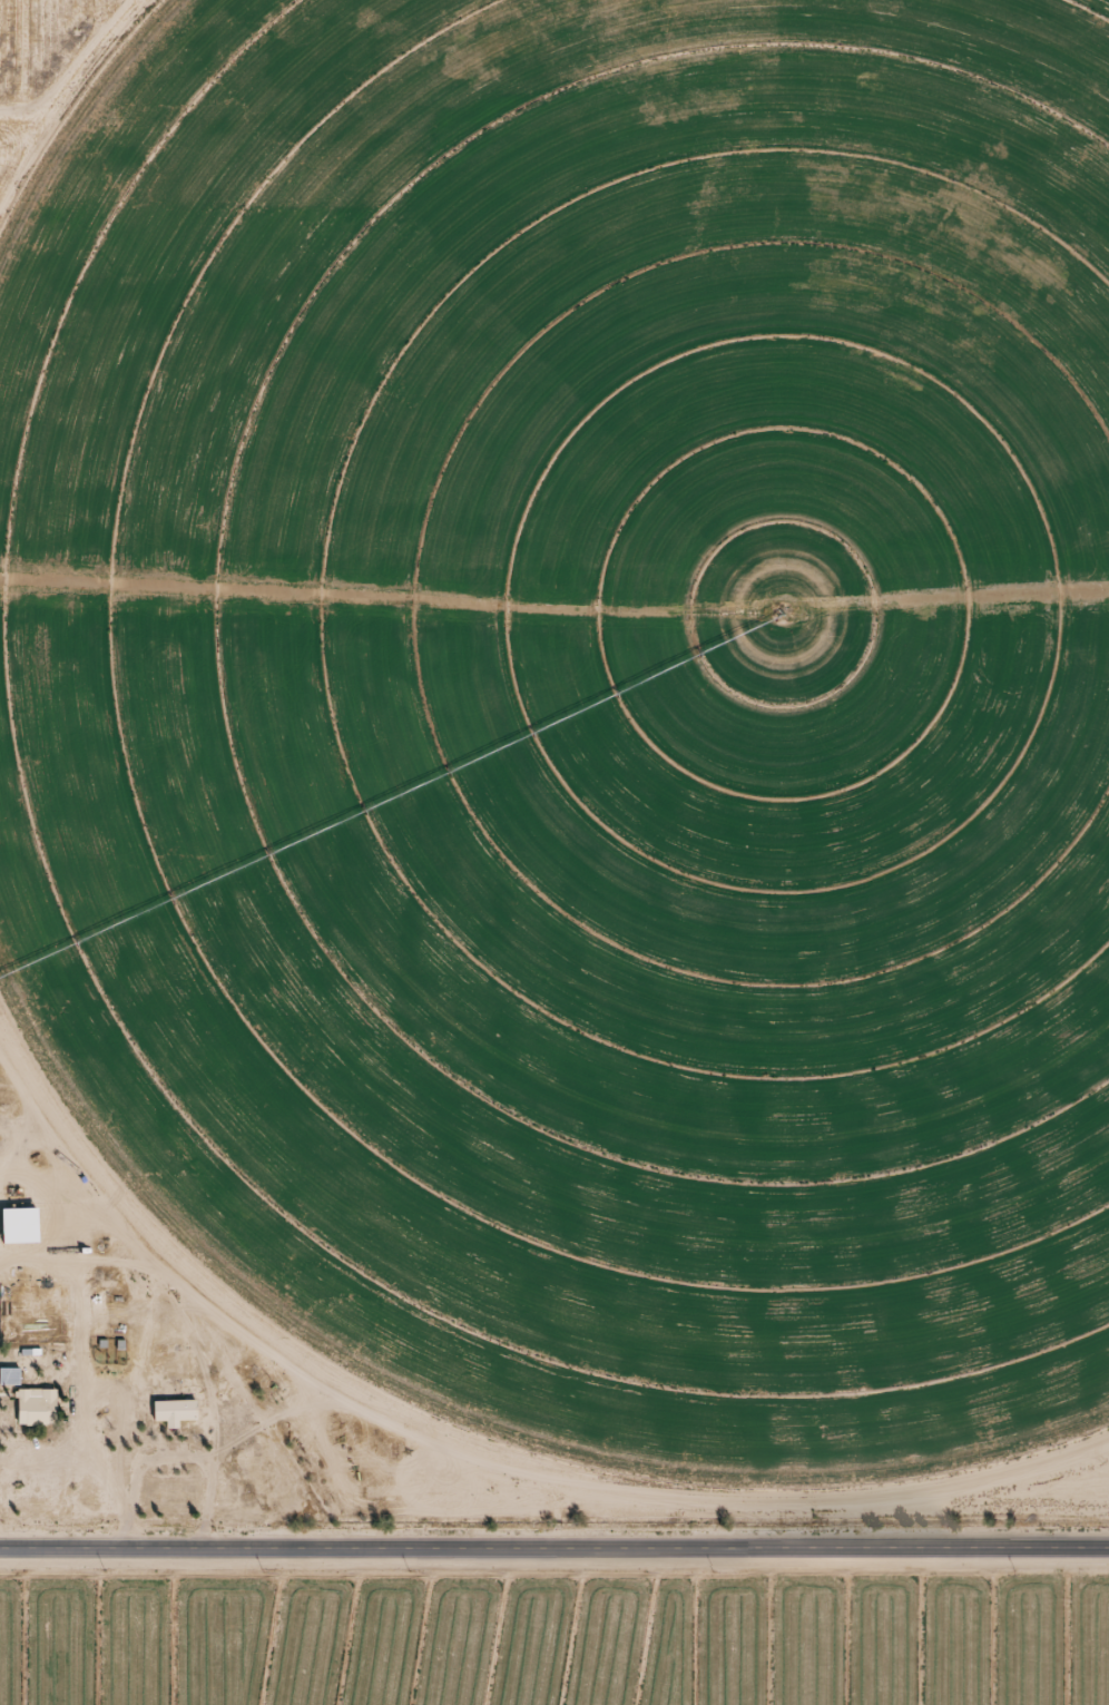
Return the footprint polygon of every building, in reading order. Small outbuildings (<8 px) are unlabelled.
[(0,1367),(0,1384),(19,1384),(19,1367),(0,1367)] [(55,1389),(16,1389),(16,1424),(55,1424),(55,1389)] [(196,1400),(152,1400),(152,1420),(168,1420),(168,1427),(178,1427),(178,1420),(196,1420),(196,1400)]
